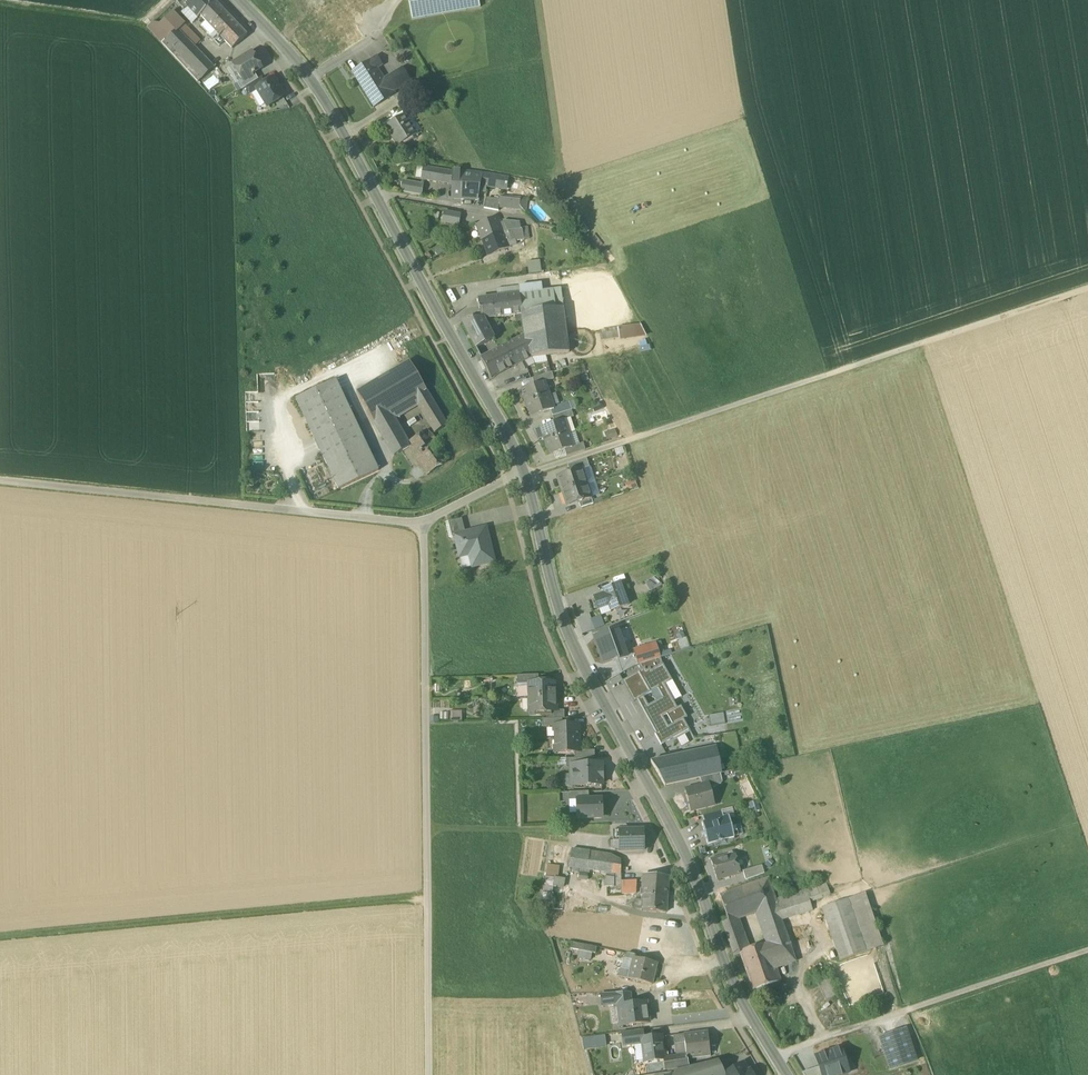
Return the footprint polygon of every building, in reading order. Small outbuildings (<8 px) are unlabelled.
[(184,10),(188,6),(187,6),(194,0),(177,0),(176,1),(184,10)] [(200,16),(214,2),(212,0),(194,0),(187,6),(188,6),(199,18),(200,16)] [(412,20),(481,8),(479,0),(415,0),(409,1),(412,20)] [(215,2),(214,2),(200,16),(206,21),(200,27),(219,46),(224,41),(232,48),(247,34),(227,14),(215,2)] [(167,31),(171,35),(176,30),(178,31),(183,27),(185,25),(172,11),(159,24),(167,31)] [(158,39),(167,31),(159,24),(152,23),(147,28),(158,39)] [(180,34),(178,31),(176,30),(171,35),(167,39),(202,79),(213,69),(182,36),(180,34)] [(158,39),(162,43),(167,39),(171,35),(167,31),(158,39)] [(162,43),(198,82),(202,79),(167,39),(162,43)] [(243,80),(244,81),(255,74),(254,72),(262,68),(252,52),(233,64),(243,80)] [(374,107),(375,107),(375,106),(382,102),(394,95),(391,91),(399,86),(392,75),(384,80),(377,68),(381,65),(376,57),(369,62),(352,72),(352,73),(353,72),(355,71),(363,83),(361,84),(374,106),(374,107)] [(392,75),(399,86),(410,79),(403,68),(392,75)] [(353,72),(361,84),(363,83),(355,71),(353,72)] [(263,77),(259,79),(255,74),(244,81),(243,80),(238,83),(242,90),(246,87),(250,94),(257,89),(257,88),(266,83),(263,77)] [(257,89),(268,106),(284,97),(273,79),(266,83),(257,88),(257,89)] [(407,88),(411,93),(421,87),(418,81),(407,88)] [(386,126),(398,145),(417,133),(405,114),(386,126)] [(422,178),(454,183),(454,173),(424,168),(422,178)] [(454,171),(454,173),(454,183),(453,198),(461,198),(462,171),(454,171)] [(477,199),(479,190),(482,174),(462,171),(461,198),(477,199)] [(507,178),(482,174),(479,190),(485,191),(486,186),(505,189),(507,178)] [(402,192),(421,195),(423,184),(403,181),(402,192)] [(499,202),(499,205),(511,207),(511,208),(522,209),(525,213),(527,201),(500,198),(499,202)] [(484,208),(498,211),(499,205),(499,202),(486,200),(484,208)] [(444,211),(442,222),(458,225),(460,214),(444,211)] [(476,225),(482,240),(504,231),(501,223),(498,218),(495,217),(476,225)] [(501,223),(504,231),(508,231),(521,230),(520,223),(503,221),(503,222),(501,223)] [(515,241),(524,240),(523,230),(521,230),(508,231),(512,241),(515,241)] [(509,246),(504,231),(482,240),(487,255),(509,246)] [(512,241),(508,231),(504,231),(509,246),(516,244),(515,241),(512,241)] [(526,260),(528,272),(541,271),(539,259),(526,260)] [(519,286),(520,295),(542,292),(541,283),(519,286)] [(499,297),(520,295),(519,286),(497,288),(499,297)] [(542,292),(520,295),(522,314),(525,336),(526,343),(533,356),(533,357),(547,355),(569,353),(562,289),(542,292)] [(493,317),(522,314),(520,295),(499,297),(491,298),(493,317)] [(481,309),(482,318),(483,318),(493,317),(491,298),(480,299),(481,309)] [(495,339),(483,318),(482,318),(463,321),(477,348),(495,339)] [(640,326),(618,329),(620,338),(621,340),(646,337),(640,326)] [(599,331),(601,341),(620,338),(618,329),(599,331)] [(485,366),(491,377),(519,363),(526,359),(533,356),(526,343),(525,336),(482,358),(485,366)] [(533,356),(526,359),(530,367),(537,363),(533,357),(533,356)] [(526,359),(519,363),(523,371),(530,367),(526,359)] [(357,392),(374,421),(426,390),(410,361),(357,392)] [(523,381),(526,388),(535,385),(545,382),(554,379),(552,372),(533,378),(523,381)] [(296,399),(338,489),(379,470),(336,380),(296,399)] [(524,398),(525,403),(549,395),(545,382),(535,385),(526,388),(522,389),(525,396),(524,398)] [(374,421),(378,428),(394,419),(393,419),(418,405),(435,432),(447,425),(426,390),(374,421)] [(556,393),(549,395),(553,407),(560,405),(556,393)] [(553,407),(549,395),(525,403),(527,409),(529,410),(531,417),(550,410),(554,409),(553,407)] [(572,410),(565,412),(563,406),(570,404),(569,402),(560,405),(553,407),(554,409),(550,410),(553,416),(555,423),(564,420),(571,418),(574,417),(572,410)] [(603,408),(600,402),(591,406),(594,412),(603,408)] [(563,406),(565,412),(572,410),(570,404),(563,406)] [(564,420),(569,433),(575,431),(571,418),(564,420)] [(378,428),(383,436),(398,427),(394,419),(378,428)] [(544,438),(545,441),(569,433),(564,420),(555,423),(542,427),(544,434),(543,436),(544,438)] [(407,443),(398,427),(383,436),(394,455),(409,447),(407,443)] [(544,434),(542,427),(533,430),(538,440),(544,438),(543,436),(544,434)] [(409,447),(427,475),(449,459),(428,429),(407,443),(409,447)] [(615,429),(604,432),(607,440),(617,437),(615,429)] [(579,444),(575,431),(569,433),(573,446),(579,444)] [(573,446),(569,433),(545,441),(547,447),(548,448),(551,455),(553,454),(565,450),(573,447),(573,446)] [(553,454),(555,460),(567,456),(586,450),(583,443),(579,444),(573,446),(573,447),(565,450),(553,454)] [(568,465),(571,473),(582,469),(589,467),(587,459),(568,465)] [(582,469),(587,485),(596,482),(591,466),(589,467),(582,469)] [(558,477),(563,493),(587,485),(582,469),(571,473),(558,477)] [(626,483),(629,491),(637,488),(635,480),(626,483)] [(600,495),(596,482),(587,485),(592,497),(600,495)] [(592,497),(587,485),(563,493),(567,506),(579,502),(591,498),(592,497)] [(579,502),(581,508),(593,504),(591,498),(579,502)] [(449,522),(452,537),(455,537),(455,536),(466,534),(462,519),(449,522)] [(455,537),(460,553),(469,551),(473,567),(494,561),(485,529),(466,534),(455,536),(455,537)] [(464,569),(473,567),(469,551),(460,553),(464,569)] [(646,584),(650,592),(661,586),(656,578),(646,584)] [(609,606),(611,611),(628,605),(621,584),(603,590),(605,594),(595,598),(599,610),(609,606)] [(609,606),(599,610),(602,615),(611,612),(611,611),(609,606)] [(594,630),(590,616),(578,621),(583,634),(594,630)] [(627,628),(618,631),(622,643),(631,640),(627,628)] [(609,632),(594,638),(603,663),(617,658),(618,661),(627,657),(627,655),(622,643),(618,631),(610,634),(609,632)] [(634,652),(638,664),(638,665),(660,657),(656,644),(633,651),(634,652)] [(618,661),(622,673),(635,666),(638,665),(638,664),(634,652),(627,655),(627,657),(618,661)] [(638,665),(641,670),(645,668),(646,671),(650,669),(651,671),(663,664),(660,657),(638,665)] [(651,723),(655,722),(663,717),(667,715),(677,708),(674,702),(664,685),(672,681),(663,664),(651,671),(650,669),(646,671),(645,668),(641,670),(638,672),(650,693),(652,692),(658,689),(663,698),(657,701),(648,705),(643,697),(638,700),(651,723)] [(638,672),(622,681),(634,702),(636,701),(638,700),(643,697),(650,693),(638,672)] [(517,676),(517,684),(518,684),(529,684),(529,683),(539,683),(538,675),(517,676)] [(672,681),(664,685),(674,702),(682,697),(672,681)] [(529,684),(529,698),(556,697),(555,682),(539,683),(529,683),(529,684)] [(529,684),(518,684),(519,698),(529,698),(529,684)] [(663,698),(658,689),(652,692),(657,701),(663,698)] [(556,711),(556,697),(529,698),(529,712),(546,712),(556,711)] [(638,700),(636,701),(655,734),(660,731),(655,722),(651,723),(638,700)] [(677,708),(667,715),(672,724),(668,727),(663,717),(655,722),(660,731),(655,734),(661,745),(689,729),(684,719),(687,717),(681,706),(677,708)] [(546,712),(547,719),(562,719),(564,719),(564,710),(556,711),(546,712)] [(451,711),(451,722),(462,722),(462,711),(451,711)] [(709,716),(710,726),(725,724),(723,714),(709,716)] [(563,725),(562,719),(547,719),(542,719),(543,727),(554,726),(563,725)] [(554,726),(554,739),(579,738),(579,725),(563,725),(554,726)] [(579,751),(579,738),(554,739),(555,752),(575,752),(579,752),(579,751)] [(716,748),(682,756),(687,781),(700,778),(721,774),(716,748)] [(665,786),(687,781),(682,756),(651,762),(665,786)] [(573,771),(569,775),(573,779),(573,785),(602,784),(601,764),(587,765),(575,765),(575,766),(575,771),(573,771)] [(709,784),(710,788),(720,785),(722,781),(721,774),(700,778),(702,786),(709,784)] [(566,785),(573,785),(573,779),(569,775),(566,775),(564,777),(564,783),(566,785)] [(686,790),(691,811),(714,806),(710,788),(709,784),(702,786),(686,790)] [(569,792),(569,800),(578,800),(578,799),(589,799),(589,791),(569,792)] [(579,813),(579,818),(601,818),(601,807),(603,805),(603,800),(601,798),(589,799),(578,799),(578,800),(579,813)] [(569,813),(579,813),(578,800),(569,800),(569,813)] [(757,802),(749,804),(751,809),(756,807),(757,811),(760,810),(757,802)] [(729,816),(730,820),(734,818),(732,808),(722,810),(723,817),(729,816)] [(702,815),(704,822),(723,817),(722,810),(702,815)] [(734,838),(734,837),(732,827),(730,820),(729,816),(723,817),(704,822),(702,823),(707,844),(734,838)] [(740,825),(732,827),(734,837),(743,835),(740,825)] [(643,829),(620,830),(613,830),(613,841),(620,841),(620,851),(644,850),(643,829)] [(569,867),(606,873),(610,873),(622,873),(620,861),(612,854),(611,861),(597,859),(597,853),(571,849),(569,867)] [(712,860),(718,880),(740,873),(736,861),(738,858),(737,855),(732,853),(728,854),(727,856),(712,860)] [(547,864),(545,877),(554,878),(554,877),(558,877),(560,866),(547,864)] [(743,871),(746,880),(765,874),(762,866),(743,871)] [(588,874),(579,873),(578,880),(587,881),(588,874)] [(604,886),(608,887),(615,888),(621,888),(621,881),(622,875),(622,873),(610,873),(606,873),(604,886)] [(642,894),(646,894),(667,895),(668,878),(644,876),(642,894)] [(552,894),(553,887),(554,878),(545,877),(543,893),(552,894)] [(554,877),(554,878),(553,887),(564,889),(566,879),(558,877),(554,877)] [(756,913),(765,910),(777,906),(775,901),(768,879),(720,896),(729,921),(729,922),(734,920),(756,913)] [(621,895),(638,894),(638,880),(621,881),(621,888),(621,895)] [(796,903),(801,914),(810,911),(807,902),(826,896),(823,886),(793,895),(796,903)] [(621,895),(621,888),(615,888),(608,887),(609,895),(621,895)] [(540,909),(554,911),(556,898),(551,898),(552,894),(543,893),(540,909)] [(666,912),(667,895),(646,894),(644,910),(666,912)] [(777,906),(782,921),(801,914),(793,895),(775,901),(777,906)] [(826,920),(840,962),(884,947),(866,895),(822,909),(826,920)] [(782,921),(777,906),(765,910),(770,925),(782,921)] [(765,910),(756,913),(763,935),(785,929),(782,921),(770,925),(765,910)] [(737,927),(734,920),(729,922),(729,921),(722,923),(725,931),(737,927)] [(737,927),(725,931),(728,939),(739,935),(737,927)] [(759,946),(764,961),(772,959),(772,960),(793,953),(785,929),(763,935),(766,943),(759,946)] [(728,939),(734,956),(741,954),(740,952),(749,949),(742,934),(739,935),(728,939)] [(592,953),(596,954),(597,947),(572,942),(570,949),(579,950),(592,953)] [(741,954),(753,990),(779,981),(775,969),(772,960),(772,959),(764,961),(759,946),(749,949),(740,952),(741,954)] [(591,960),(592,953),(579,950),(578,957),(591,960)] [(627,953),(618,976),(619,976),(628,979),(633,957),(634,955),(635,955),(636,954),(628,953),(627,953)] [(772,960),(775,969),(796,962),(793,953),(772,960)] [(628,979),(652,984),(657,963),(650,961),(633,957),(628,979)] [(813,971),(818,984),(826,980),(824,976),(821,968),(813,971)] [(826,980),(818,984),(817,984),(825,1001),(839,995),(831,978),(826,980)] [(631,993),(614,993),(601,994),(603,1006),(616,1005),(616,1008),(620,1008),(620,1007),(632,1006),(631,1004),(632,1004),(631,993)] [(622,1024),(622,1025),(648,1022),(646,1002),(632,1004),(631,1004),(632,1006),(620,1007),(620,1008),(622,1024)] [(622,1024),(620,1008),(616,1008),(609,1009),(611,1025),(622,1024)] [(622,1032),(624,1045),(643,1043),(643,1039),(642,1030),(622,1032)] [(880,1038),(890,1070),(916,1061),(905,1030),(880,1038)] [(687,1054),(687,1059),(689,1059),(710,1056),(707,1031),(684,1034),(685,1042),(687,1054)] [(675,1035),(676,1043),(685,1042),(684,1034),(675,1035)] [(583,1038),(584,1049),(605,1046),(603,1036),(583,1038)] [(643,1043),(645,1061),(664,1059),(664,1058),(661,1036),(643,1039),(643,1043)] [(687,1054),(685,1042),(676,1043),(678,1056),(687,1054)] [(815,1056),(819,1067),(822,1074),(841,1074),(849,1073),(841,1048),(815,1056)] [(664,1059),(666,1070),(690,1066),(689,1059),(687,1059),(687,1054),(678,1056),(664,1058),(664,1059)] [(677,1074),(724,1074),(725,1074),(718,1060),(718,1061),(674,1072),(675,1074),(676,1074),(677,1074)] [(750,1070),(748,1072),(743,1063),(725,1074),(724,1074),(753,1074),(750,1070)] [(819,1067),(803,1072),(805,1074),(822,1074),(819,1067)]
